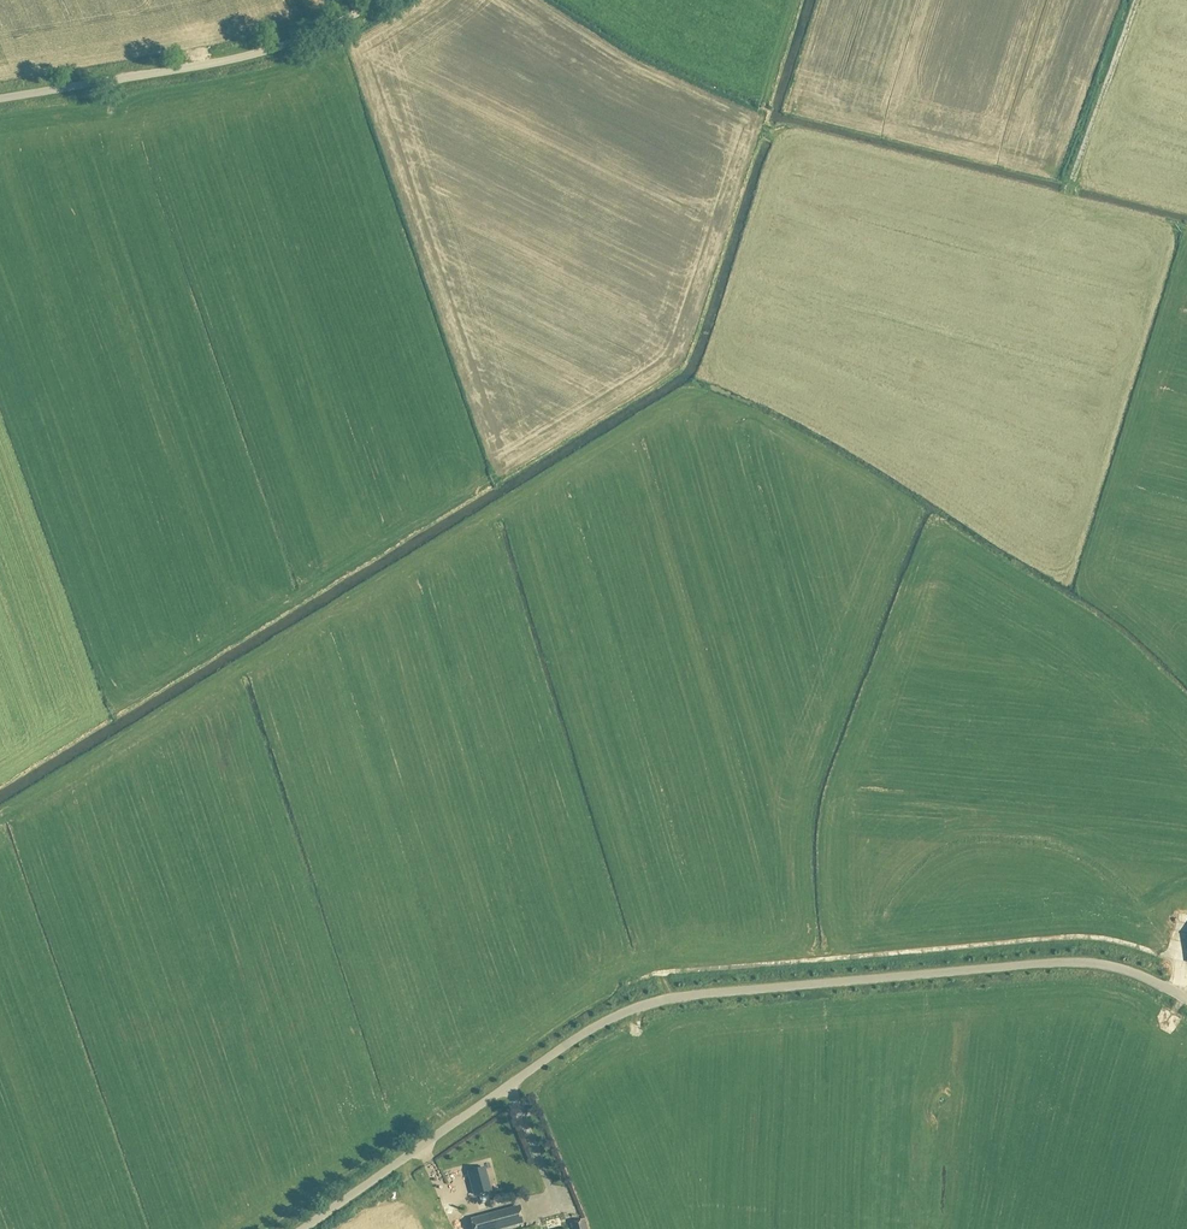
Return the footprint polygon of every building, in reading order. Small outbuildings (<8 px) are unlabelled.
[(489,1190),(483,1168),(468,1172),(474,1194),(489,1190)] [(506,1210),(490,1214),(495,1228),(522,1222),(518,1206),(506,1210)] [(584,1221),(571,1224),(572,1228),(586,1228),(584,1221)]
